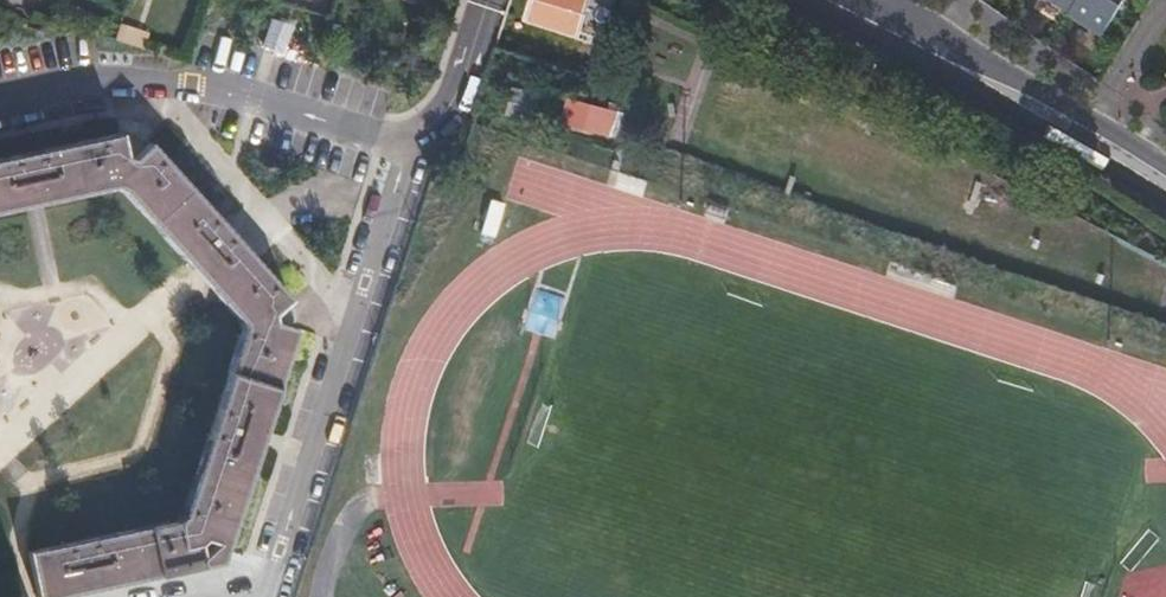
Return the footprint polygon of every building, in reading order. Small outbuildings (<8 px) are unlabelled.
[(46,16),(51,0),(0,0),(0,1),(46,16)] [(575,32),(586,0),(534,0),(528,16),(575,32)] [(1067,8),(1066,11),(1101,33),(1121,0),(1054,0),(1067,8)] [(119,23),(114,39),(140,47),(145,32),(119,23)] [(559,125),(617,142),(626,115),(568,97),(559,125)] [(111,185),(121,189),(238,319),(239,328),(180,514),(175,520),(26,549),(34,596),(54,596),(202,566),(200,555),(215,542),(224,545),(292,328),(285,325),(280,305),(287,298),(147,141),(140,148),(120,141),(118,131),(0,156),(0,209),(111,185)] [(480,234),(493,238),(503,204),(490,200),(480,234)] [(523,329),(552,337),(564,296),(535,288),(523,329)]
